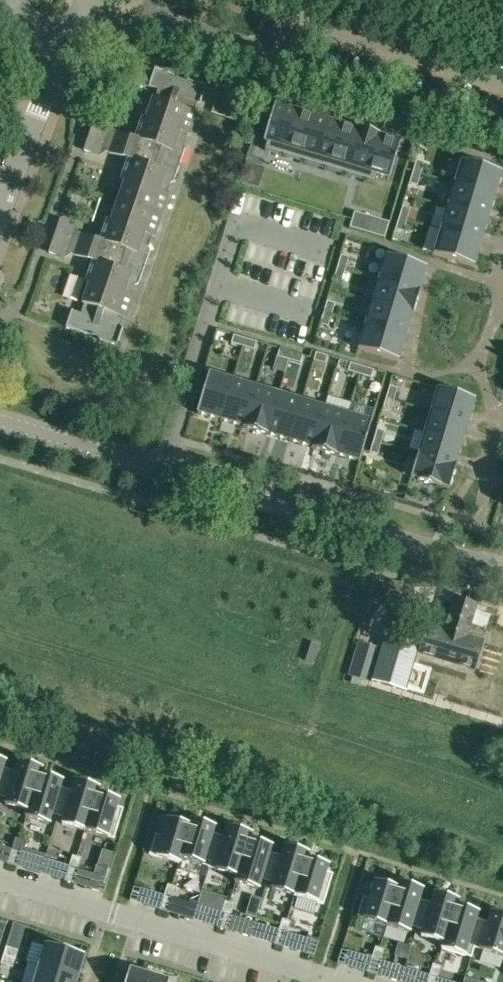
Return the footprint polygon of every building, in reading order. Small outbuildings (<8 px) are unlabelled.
[(141,118),(134,138),(131,149),(161,159),(178,165),(184,147),(183,144),(186,134),(188,135),(196,114),(193,113),(196,104),(199,105),(205,87),(185,81),(185,82),(172,77),(172,76),(153,70),(147,87),(155,89),(145,119),(141,118)] [(218,94),(211,114),(242,124),(249,104),(218,94)] [(267,113),(262,131),(266,132),(263,142),(266,143),(264,151),(373,183),(375,176),(389,180),(397,153),(399,153),(401,148),(399,148),(400,142),(380,136),(380,135),(357,128),(357,129),(274,104),(271,115),(267,113)] [(93,119),(88,135),(103,140),(107,129),(108,124),(93,119)] [(161,159),(131,149),(134,138),(107,129),(103,140),(99,150),(127,160),(120,180),(123,181),(116,201),(161,216),(168,195),(166,194),(170,182),(172,181),(178,165),(161,159)] [(99,150),(103,140),(88,135),(83,151),(97,156),(99,150)] [(412,172),(420,174),(424,163),(418,161),(416,160),(412,172)] [(461,160),(453,184),(494,197),(502,172),(461,160)] [(417,186),(420,174),(412,172),(409,183),(417,186)] [(494,197),(453,184),(447,207),(487,220),(494,197)] [(68,242),(64,252),(92,262),(95,251),(126,261),(143,267),(149,249),(148,247),(151,236),(153,237),(161,216),(116,201),(110,221),(106,220),(99,240),(72,231),(68,242)] [(399,218),(406,220),(410,209),(402,206),(399,218)] [(440,230),(481,243),(487,220),(447,207),(440,230)] [(389,222),(354,212),(351,221),(349,227),(350,228),(384,238),(389,222)] [(406,220),(399,218),(395,229),(403,232),(406,220)] [(68,242),(72,231),(73,226),(59,221),(53,236),(68,242)] [(473,266),(481,243),(440,230),(432,254),(473,266)] [(68,242),(53,236),(48,252),(62,257),(64,252),(68,242)] [(138,283),(143,267),(126,261),(95,251),(92,262),(85,282),(88,283),(78,314),(70,311),(64,329),(82,335),(83,335),(96,339),(96,340),(116,347),(122,329),(119,328),(123,318),(125,319),(133,297),(131,297),(135,284),(138,283)] [(340,255),(337,267),(344,269),(348,257),(340,255)] [(385,255),(378,279),(420,292),(420,291),(419,290),(426,267),(385,255)] [(341,280),(344,269),(337,267),(334,278),(341,280)] [(371,302),(413,315),(420,292),(378,279),(371,302)] [(323,313),(331,315),(334,304),(327,301),(323,313)] [(412,316),(413,315),(371,302),(364,325),(405,337),(412,315),(412,316)] [(331,315),(323,313),(320,324),(327,327),(331,315)] [(405,337),(364,325),(357,349),(398,361),(405,337)] [(242,346),(245,339),(233,335),(231,343),(242,346)] [(245,339),(242,346),(254,350),(256,342),(245,339)] [(277,357),(288,360),(291,352),(279,349),(277,357)] [(302,356),(291,352),(288,360),(300,364),(302,356)] [(315,353),(313,361),(325,364),(327,356),(315,353)] [(359,374),(361,367),(350,363),(348,371),(359,374)] [(361,367),(359,374),(371,378),(373,370),(361,367)] [(196,414),(220,421),(232,380),(208,373),(196,413),(196,414)] [(255,387),(232,380),(220,421),(242,427),(242,428),(243,428),(255,387)] [(386,398),(394,400),(397,388),(389,386),(386,398)] [(243,428),(266,435),(278,394),(255,387),(243,428)] [(430,411),(468,422),(475,399),(437,388),(430,411)] [(301,400),(278,394),(266,435),(267,436),(267,435),(289,441),(301,400)] [(394,400),(386,398),(382,409),(390,411),(394,400)] [(312,449),(324,407),(301,400),(289,441),(311,448),(311,449),(312,449)] [(335,456),(347,414),(324,407),(312,449),(335,456)] [(468,422),(430,411),(424,433),(462,444),(468,422)] [(347,414),(335,456),(336,456),(336,455),(359,462),(371,421),(347,414)] [(376,430),(373,441),(381,444),(384,432),(376,430)] [(462,444),(424,433),(417,454),(456,466),(456,465),(455,465),(462,444)] [(381,444),(373,441),(369,453),(377,455),(381,444)] [(456,466),(417,454),(410,477),(417,479),(417,480),(441,487),(449,489),(456,466)] [(428,626),(419,653),(473,669),(482,642),(466,637),(476,606),(452,599),(443,630),(428,626)] [(9,770),(3,768),(5,760),(0,759),(0,797),(1,797),(9,770)] [(9,770),(1,797),(6,799),(5,805),(27,811),(25,817),(26,817),(41,767),(18,760),(15,772),(9,770)] [(41,767),(26,817),(48,824),(51,815),(57,817),(66,789),(60,787),(62,780),(40,773),(42,767),(41,767)] [(62,824),(84,831),(98,786),(75,780),(72,791),(66,789),(57,817),(63,818),(62,824)] [(99,787),(98,786),(84,831),(114,840),(123,809),(116,807),(119,799),(97,792),(99,787)] [(149,854),(178,863),(192,819),(191,819),(189,824),(167,818),(162,836),(155,834),(149,854)] [(208,868),(218,835),(212,833),(214,826),(192,819),(178,863),(179,864),(181,858),(203,864),(204,861),(209,862),(207,868),(208,868)] [(224,837),(218,835),(208,868),(236,877),(234,882),(235,883),(250,832),(228,825),(224,837)] [(261,880),(267,882),(275,854),(269,852),(271,845),(249,838),(251,832),(250,832),(235,883),(258,889),(261,880)] [(11,851),(20,854),(23,841),(15,838),(11,851)] [(294,896),(307,851),(284,845),(281,856),(275,854),(267,882),(273,883),(271,889),(294,896)] [(20,854),(11,851),(7,864),(16,866),(20,854)] [(307,851),(294,896),(323,905),(333,874),(326,872),(328,864),(306,857),(308,852),(307,851)] [(72,856),(69,868),(77,871),(81,858),(72,856)] [(111,870),(97,866),(96,865),(93,876),(89,889),(104,893),(111,870)] [(73,884),(77,871),(69,868),(65,881),(73,884)] [(386,926),(399,881),(398,881),(397,887),(375,880),(369,899),(362,897),(356,917),(386,926)] [(399,881),(386,926),(408,933),(410,927),(416,929),(425,901),(419,899),(422,888),(399,881)] [(163,897),(172,900),(176,887),(167,884),(163,897)] [(425,901),(416,929),(422,931),(421,936),(442,943),(441,949),(442,949),(457,899),(434,892),(431,903),(425,901)] [(172,900),(163,897),(159,910),(168,913),(172,900)] [(470,958),(481,920),(475,918),(478,911),(456,905),(458,899),(457,899),(442,949),(470,958)] [(221,915),(229,917),(233,904),(225,902),(221,915)] [(481,920),(470,958),(471,958),(474,948),(502,957),(502,915),(491,911),(488,922),(481,920)] [(229,917),(221,915),(217,927),(225,930),(229,917)] [(278,932),(287,934),(291,921),(282,919),(278,932)] [(283,947),(287,934),(278,932),(274,945),(283,947)] [(318,940),(307,937),(302,952),(314,955),(318,940)] [(45,943),(39,966),(77,978),(84,955),(45,943)] [(6,947),(3,955),(15,959),(18,951),(6,947)] [(371,959),(380,962),(383,949),(375,947),(372,958),(371,959)] [(15,959),(3,955),(0,964),(12,968),(15,959)] [(376,974),(380,962),(371,959),(372,958),(367,956),(363,970),(376,974)] [(432,964),(429,976),(437,979),(441,967),(432,964)] [(39,966),(34,981),(76,981),(77,978),(39,966)] [(169,981),(129,969),(125,981),(168,981),(169,981)]
